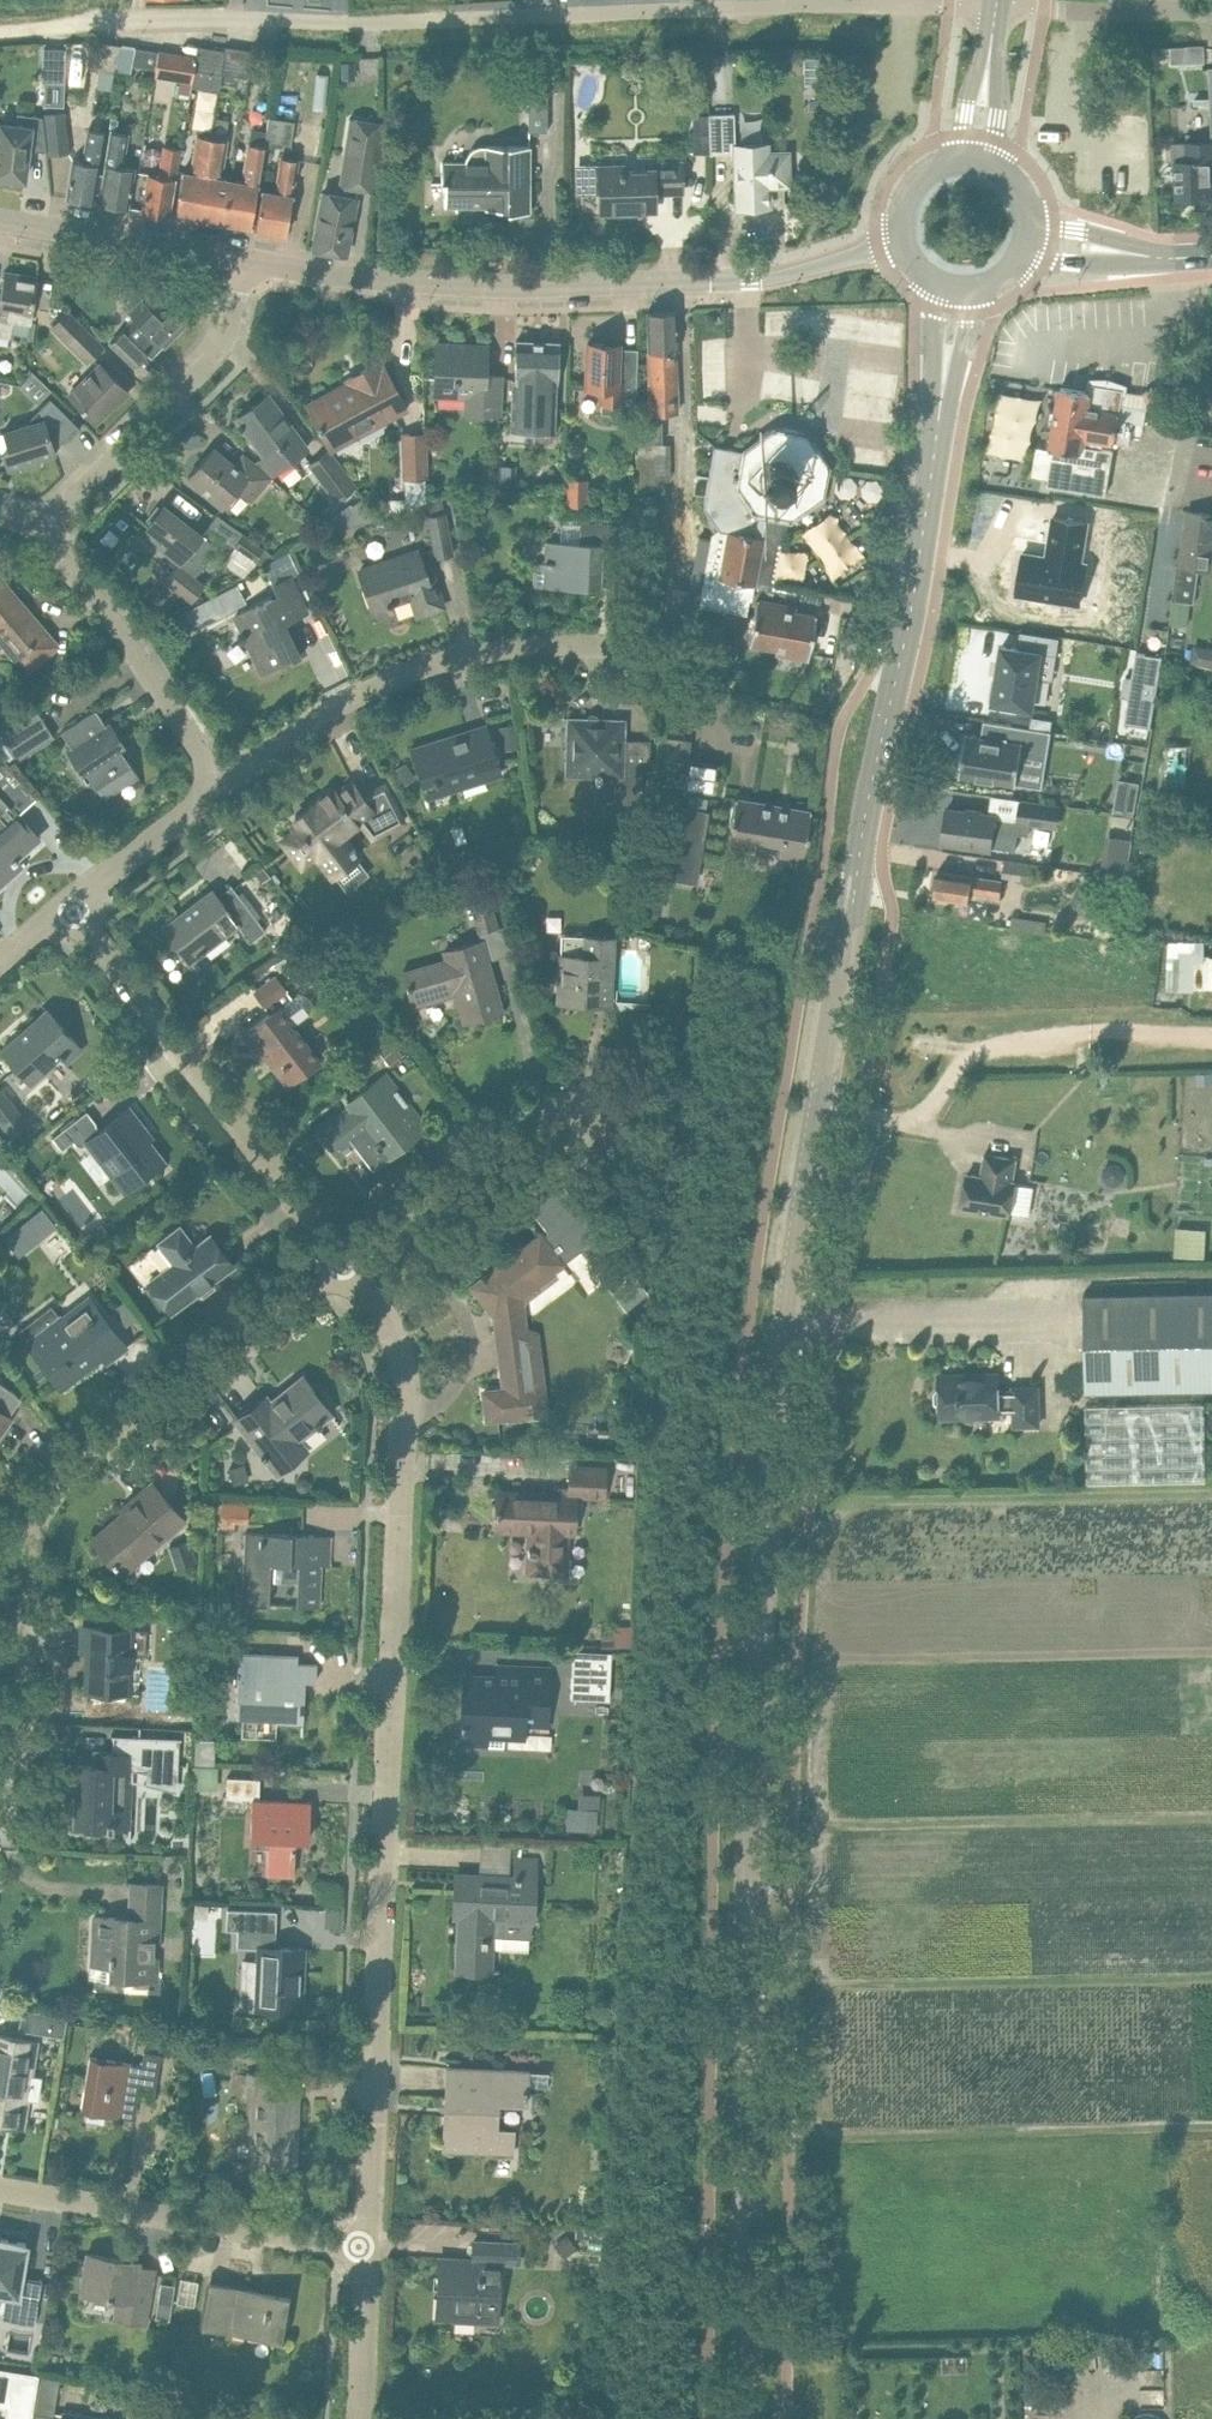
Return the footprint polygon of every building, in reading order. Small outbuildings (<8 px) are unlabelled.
[(122,45),(120,45),(116,69),(130,71),(132,65),(155,69),(158,51),(137,47),(122,45)] [(225,50),(198,45),(196,57),(192,82),(187,110),(194,69),(222,74),(226,46),(225,46),(225,50)] [(251,50),(226,46),(222,74),(247,78),(251,50)] [(44,47),(43,81),(65,81),(66,48),(44,47)] [(159,49),(155,74),(192,82),(196,57),(159,49)] [(804,56),(805,81),(818,80),(817,56),(804,56)] [(528,88),(528,113),(528,131),(547,131),(547,88),(528,88)] [(64,110),(44,113),(49,154),(69,152),(64,110)] [(24,179),(28,149),(46,151),(42,116),(17,113),(16,125),(0,123),(0,125),(0,180),(12,182),(13,177),(24,179)] [(734,153),(736,206),(767,205),(768,204),(769,204),(770,202),(769,186),(787,185),(788,184),(789,182),(789,181),(788,155),(788,153),(787,152),(786,152),(784,151),(768,152),(768,144),(735,145),(734,113),(709,113),(710,154),(734,153)] [(215,117),(214,122),(212,136),(199,217),(206,218),(206,222),(219,224),(220,221),(225,221),(232,178),(218,176),(219,171),(222,172),(229,133),(226,133),(229,119),(215,117)] [(251,128),(248,142),(243,175),(245,176),(244,180),(232,178),(225,221),(229,222),(229,226),(242,228),(242,224),(251,226),(265,140),(269,117),(266,131),(251,128)] [(294,121),(269,117),(265,140),(290,144),(294,121)] [(737,117),(737,138),(763,138),(763,117),(737,117)] [(351,119),(341,185),(374,190),(384,124),(351,119)] [(212,136),(214,122),(213,130),(198,128),(192,167),(195,167),(194,171),(181,169),(175,213),(178,213),(177,217),(190,219),(191,216),(199,217),(212,136)] [(72,159),(66,197),(70,198),(73,200),(80,201),(83,200),(93,202),(104,132),(88,130),(83,161),(72,159)] [(110,130),(99,203),(109,204),(113,206),(120,208),(125,207),(127,207),(134,167),(122,166),(127,133),(110,130)] [(1172,142),(1172,161),(1176,161),(1178,198),(1209,197),(1209,181),(1211,181),(1211,141),(1172,142)] [(148,173),(142,209),(142,211),(169,215),(180,147),(164,145),(159,175),(148,173)] [(464,161),(437,161),(436,183),(445,183),(444,205),(486,205),(486,208),(501,209),(501,212),(529,212),(529,146),(479,146),(476,146),(473,147),(471,149),(469,150),(467,153),(466,155),(465,157),(465,158),(464,160),(464,161)] [(262,188),(259,206),(255,230),(286,235),(299,158),(280,155),(274,190),(262,188)] [(682,191),(681,163),(651,164),(651,168),(602,170),(601,159),(598,159),(599,163),(584,163),(584,162),(579,162),(580,189),(599,188),(600,211),(655,210),(655,192),(682,191)] [(323,191),(313,248),(346,254),(356,197),(323,191)] [(0,293),(0,334),(10,336),(13,318),(30,321),(37,276),(4,271),(1,293),(0,293)] [(142,298),(129,312),(134,317),(109,342),(134,366),(147,353),(151,357),(163,345),(164,346),(191,318),(167,295),(154,309),(142,298)] [(103,346),(67,310),(52,325),(88,361),(103,346)] [(676,310),(647,311),(649,382),(676,381),(675,350),(677,350),(676,310)] [(512,378),(511,402),(509,429),(537,430),(537,438),(539,440),(550,441),(555,437),(558,341),(517,340),(515,378),(512,378)] [(588,342),(587,366),(586,388),(602,388),(601,413),(635,414),(638,348),(618,348),(619,344),(588,342)] [(436,344),(435,368),(434,394),(468,395),(468,413),(498,414),(500,375),(486,374),(487,346),(436,344)] [(310,411),(322,433),(330,448),(406,407),(381,360),(346,379),(352,389),(310,411)] [(69,393),(89,414),(96,421),(115,402),(112,399),(124,386),(99,363),(69,393)] [(676,381),(649,382),(649,399),(638,399),(639,443),(662,443),(662,412),(677,412),(676,381)] [(1048,483),(1071,487),(1106,493),(1114,450),(1102,448),(1103,441),(1115,443),(1115,441),(1129,444),(1133,421),(1144,423),(1147,408),(1121,403),(1124,388),(1091,383),(1090,391),(1060,386),(1056,409),(1050,408),(1047,423),(1054,425),(1050,448),(1054,448),(1048,483)] [(1163,384),(1145,390),(1156,422),(1175,415),(1163,384)] [(256,462),(255,463),(269,475),(309,445),(268,395),(236,419),(240,423),(238,425),(240,429),(243,427),(265,455),(258,462),(256,462)] [(43,418),(7,429),(19,465),(21,465),(23,469),(40,464),(39,459),(56,454),(52,442),(58,440),(75,423),(50,398),(40,408),(43,418)] [(696,473),(693,493),(705,495),(703,506),(719,529),(712,533),(699,604),(746,613),(749,599),(752,599),(754,584),(755,580),(775,584),(776,578),(823,587),(833,534),(786,525),(787,521),(790,521),(823,498),(829,465),(806,432),(790,429),(773,426),(750,443),(741,449),(714,444),(708,475),(696,473)] [(404,477),(426,476),(424,432),(403,433),(404,477)] [(670,479),(672,443),(662,443),(639,443),(638,443),(638,452),(636,452),(632,580),(656,581),(656,576),(663,577),(664,562),(655,562),(655,552),(663,552),(665,479),(670,479)] [(251,501),(271,476),(269,475),(255,463),(254,462),(243,454),(234,465),(212,447),(188,476),(223,505),(236,489),(251,501)] [(328,451),(311,464),(336,498),(345,492),(347,490),(354,485),(328,451)] [(848,490),(863,513),(887,497),(871,474),(848,490)] [(565,478),(566,505),(587,505),(587,486),(586,478),(565,478)] [(362,496),(351,504),(364,521),(366,520),(377,517),(362,496)] [(192,598),(206,578),(214,567),(205,561),(216,546),(164,505),(147,526),(174,546),(169,552),(179,559),(165,579),(192,598)] [(1211,555),(1211,513),(1188,510),(1176,601),(1194,603),(1199,567),(1210,568),(1211,555)] [(435,555),(452,552),(445,512),(428,515),(435,555)] [(208,526),(261,564),(276,556),(216,514),(208,526)] [(1023,551),(1016,593),(1080,603),(1087,562),(1081,561),(1088,521),(1053,516),(1047,555),(1023,551)] [(535,561),(535,562),(534,586),(600,588),(601,556),(618,556),(620,522),(581,520),(580,543),(546,541),(546,562),(535,561)] [(360,569),(365,587),(373,609),(387,605),(393,602),(411,596),(417,614),(443,606),(433,577),(427,579),(417,550),(360,569)] [(278,595),(256,605),(234,616),(261,672),(305,651),(289,618),(306,610),(289,575),(272,583),(278,595)] [(27,670),(57,644),(0,577),(0,639),(27,670)] [(778,603),(757,599),(749,643),(807,654),(806,659),(808,659),(816,614),(777,607),(778,603)] [(1056,655),(1059,636),(1021,630),(1018,647),(1002,644),(993,700),(1032,707),(1041,652),(1056,655)] [(1195,644),(1191,662),(1211,666),(1211,648),(1195,644)] [(1123,691),(1123,695),(1129,696),(1124,722),(1151,727),(1162,656),(1136,652),(1132,675),(1126,674),(1123,691)] [(121,786),(138,775),(95,709),(61,732),(101,793),(118,781),(121,786)] [(53,737),(43,722),(36,710),(2,738),(6,746),(16,761),(53,737)] [(567,717),(567,739),(566,775),(614,777),(614,792),(616,799),(617,800),(619,803),(621,804),(624,806),(628,806),(630,806),(633,805),(635,804),(637,803),(639,801),(641,798),(642,796),(642,793),(643,759),(650,759),(650,741),(624,740),(625,719),(567,717)] [(1048,753),(1051,730),(984,719),(984,721),(990,722),(987,736),(966,733),(960,774),(1016,783),(1022,749),(1048,753)] [(515,722),(497,725),(501,749),(519,745),(515,722)] [(412,750),(427,796),(501,772),(486,726),(412,750)] [(1,816),(8,824),(18,814),(17,812),(18,811),(37,795),(2,757),(0,755),(0,817),(1,816)] [(687,759),(683,786),(714,791),(718,764),(687,759)] [(405,761),(392,768),(401,784),(414,777),(405,761)] [(364,798),(351,783),(336,794),(332,791),(294,820),(295,823),(292,826),(296,831),(283,840),(304,868),(315,860),(330,880),(362,855),(350,838),(362,829),(371,841),(401,824),(384,788),(364,798)] [(1119,791),(1116,810),(1136,814),(1139,794),(1119,791)] [(736,798),(732,821),(728,844),(751,848),(752,843),(779,847),(778,853),(803,857),(810,811),(736,798)] [(1019,818),(1019,820),(1031,821),(1061,825),(1064,806),(1022,800),(1019,818)] [(654,823),(639,910),(661,914),(666,879),(695,884),(707,811),(667,806),(664,825),(654,823)] [(947,808),(943,840),(966,843),(991,847),(1016,850),(1019,833),(1029,834),(1031,821),(1019,820),(1019,818),(1007,816),(996,815),(996,814),(971,811),(947,808)] [(11,874),(5,868),(13,861),(14,862),(17,859),(16,857),(38,837),(18,814),(8,824),(1,816),(0,817),(0,884),(11,874)] [(1106,868),(1131,870),(1133,836),(1108,835),(1106,868)] [(1003,874),(1040,880),(1042,866),(1006,860),(1003,874)] [(934,896),(958,900),(969,902),(970,895),(1000,900),(1003,880),(938,869),(934,896)] [(164,927),(190,962),(237,926),(250,943),(266,930),(236,891),(222,902),(212,889),(164,927)] [(496,927),(487,892),(467,897),(477,932),(496,927)] [(561,933),(560,953),(558,1001),(596,1003),(597,974),(611,975),(613,935),(561,933)] [(482,941),(454,949),(442,950),(445,961),(404,973),(412,999),(455,987),(464,1021),(501,1010),(482,941)] [(1183,959),(1185,986),(1211,984),(1211,956),(1205,956),(1204,945),(1192,946),(1193,958),(1183,959)] [(271,1012),(245,1032),(255,1047),(258,1044),(288,1082),(307,1068),(318,1059),(292,1026),(309,1012),(311,1007),(311,1003),(309,998),(305,995),(301,994),(296,995),(291,999),(274,977),(255,991),(271,1012)] [(2,1049),(17,1067),(31,1082),(59,1057),(65,1064),(82,1049),(47,1009),(2,1049)] [(333,1114),(317,1127),(340,1157),(356,1144),(375,1167),(388,1157),(427,1127),(385,1074),(348,1103),(350,1106),(335,1117),(333,1114)] [(13,1136),(28,1124),(1,1089),(0,1090),(0,1119),(13,1136)] [(86,1110),(67,1125),(53,1136),(61,1147),(73,1138),(79,1147),(88,1140),(125,1189),(162,1161),(137,1128),(141,1126),(128,1108),(100,1130),(95,1123),(96,1122),(86,1110)] [(968,1172),(962,1205),(1009,1213),(1015,1180),(1012,1180),(1016,1157),(985,1152),(981,1174),(968,1172)] [(481,1278),(472,1285),(493,1313),(494,1312),(504,1388),(484,1391),(487,1419),(508,1416),(508,1419),(532,1416),(546,1414),(535,1332),(524,1329),(524,1323),(520,1323),(517,1296),(533,1283),(536,1287),(538,1285),(541,1288),(555,1277),(553,1274),(555,1272),(552,1267),(560,1261),(580,1246),(579,1244),(599,1228),(563,1181),(532,1205),(551,1229),(542,1236),(540,1234),(487,1274),(486,1273),(485,1273),(484,1273),(483,1273),(482,1273),(482,1274),(481,1274),(481,1275),(481,1276),(481,1277),(481,1278)] [(1014,1210),(1030,1212),(1034,1185),(1018,1182),(1014,1210)] [(47,1212),(26,1226),(35,1240),(56,1226),(47,1212)] [(1207,1255),(1208,1226),(1178,1225),(1176,1254),(1207,1255)] [(179,1226),(159,1242),(174,1262),(148,1281),(171,1311),(233,1264),(210,1234),(194,1246),(179,1226)] [(612,1286),(627,1306),(648,1291),(633,1271),(612,1286)] [(1159,1291),(1084,1293),(1086,1391),(1211,1388),(1211,1290),(1159,1291)] [(51,1306),(19,1330),(26,1338),(37,1352),(46,1364),(60,1384),(100,1353),(106,1361),(125,1346),(111,1327),(89,1298),(61,1319),(51,1306)] [(128,1305),(118,1313),(127,1325),(138,1317),(128,1305)] [(999,1372),(977,1372),(977,1375),(967,1375),(966,1373),(939,1373),(940,1416),(1000,1415),(1000,1410),(1012,1409),(1013,1427),(1041,1426),(1040,1385),(999,1386),(999,1372)] [(236,1419),(250,1438),(275,1471),(302,1450),(294,1440),(330,1413),(302,1376),(270,1401),(266,1395),(236,1419)] [(12,1418),(4,1412),(16,1394),(0,1383),(0,1434),(12,1418)] [(1204,1402),(1158,1403),(1085,1404),(1086,1481),(1205,1479),(1204,1402)] [(527,1571),(551,1573),(567,1573),(569,1533),(573,1533),(575,1495),(604,1497),(605,1467),(569,1465),(568,1488),(559,1487),(558,1493),(497,1491),(495,1529),(529,1531),(527,1571)] [(93,1540),(109,1558),(122,1573),(184,1519),(152,1483),(122,1510),(124,1513),(93,1540)] [(222,1501),(221,1525),(234,1525),(234,1519),(248,1520),(248,1502),(222,1501)] [(269,1604),(270,1571),(298,1573),(297,1605),(319,1606),(322,1535),(246,1531),(242,1603),(269,1604)] [(87,1688),(111,1689),(127,1690),(129,1652),(145,1653),(146,1629),(82,1626),(81,1650),(88,1650),(87,1688)] [(610,1650),(575,1649),(572,1649),(570,1700),(608,1701),(610,1650)] [(237,1676),(236,1716),(276,1717),(276,1720),(279,1720),(303,1721),(304,1695),(295,1694),(295,1680),(316,1681),(316,1664),(287,1663),(287,1654),(238,1652),(238,1661),(237,1676)] [(464,1681),(461,1743),(504,1745),(505,1729),(524,1730),(524,1729),(547,1730),(550,1667),(520,1665),(519,1684),(464,1681)] [(101,1765),(77,1764),(75,1823),(106,1825),(106,1828),(130,1829),(132,1768),(178,1770),(179,1737),(145,1736),(145,1735),(111,1733),(111,1735),(113,1735),(113,1752),(101,1752),(101,1765)] [(267,1873),(270,1873),(294,1874),(295,1838),(309,1839),(310,1800),(259,1798),(260,1778),(227,1776),(226,1797),(252,1798),(250,1836),(269,1837),(267,1873)] [(482,1841),(480,1874),(480,1888),(475,1888),(475,1890),(455,1889),(454,1915),(459,1915),(456,1969),(484,1970),(486,1935),(531,1937),(532,1919),(534,1919),(536,1856),(514,1855),(513,1876),(509,1875),(510,1843),(482,1841)] [(92,1955),(110,1956),(109,1962),(112,1962),(111,1976),(155,1978),(156,1959),(153,1958),(154,1939),(157,1939),(160,1884),(131,1882),(130,1918),(94,1916),(92,1955)] [(250,1909),(227,1909),(227,1929),(237,1929),(237,1945),(256,1946),(254,2008),(301,2010),(304,1948),(273,1946),(274,1910),(250,1909)] [(326,1909),(326,1925),(339,1926),(340,1910),(326,1909)] [(21,2126),(26,2097),(38,2099),(41,2076),(30,2074),(36,2040),(0,2034),(0,2122),(21,2126)] [(90,2057),(85,2085),(81,2109),(134,2118),(140,2083),(155,2086),(161,2053),(144,2050),(141,2066),(90,2057)] [(444,2147),(468,2148),(512,2150),(512,2130),(488,2129),(489,2101),(526,2102),(526,2085),(547,2086),(548,2072),(527,2071),(527,2069),(447,2065),(446,2097),(453,2097),(452,2126),(445,2126),(444,2147)] [(285,2075),(249,2074),(248,2096),(254,2097),(251,2163),(264,2163),(264,2166),(270,2167),(270,2164),(294,2165),(297,2097),(284,2097),(285,2075)] [(2,2290),(0,2303),(0,2317),(34,2323),(42,2278),(39,2278),(39,2279),(23,2277),(23,2275),(20,2275),(21,2267),(26,2242),(0,2237),(0,2290),(2,2290)] [(436,2318),(460,2319),(497,2321),(499,2262),(518,2263),(519,2243),(473,2240),(472,2258),(439,2257),(436,2318)] [(139,2261),(87,2252),(81,2291),(117,2297),(114,2317),(146,2322),(154,2269),(138,2266),(139,2261)] [(173,2316),(175,2272),(156,2271),(154,2315),(173,2316)] [(209,2282),(206,2306),(203,2324),(281,2337),(288,2295),(209,2282)] [(39,2374),(0,2367),(0,2403),(9,2405),(7,2418),(32,2418),(39,2374)] [(54,2415),(60,2377),(40,2374),(35,2412),(54,2415)]
